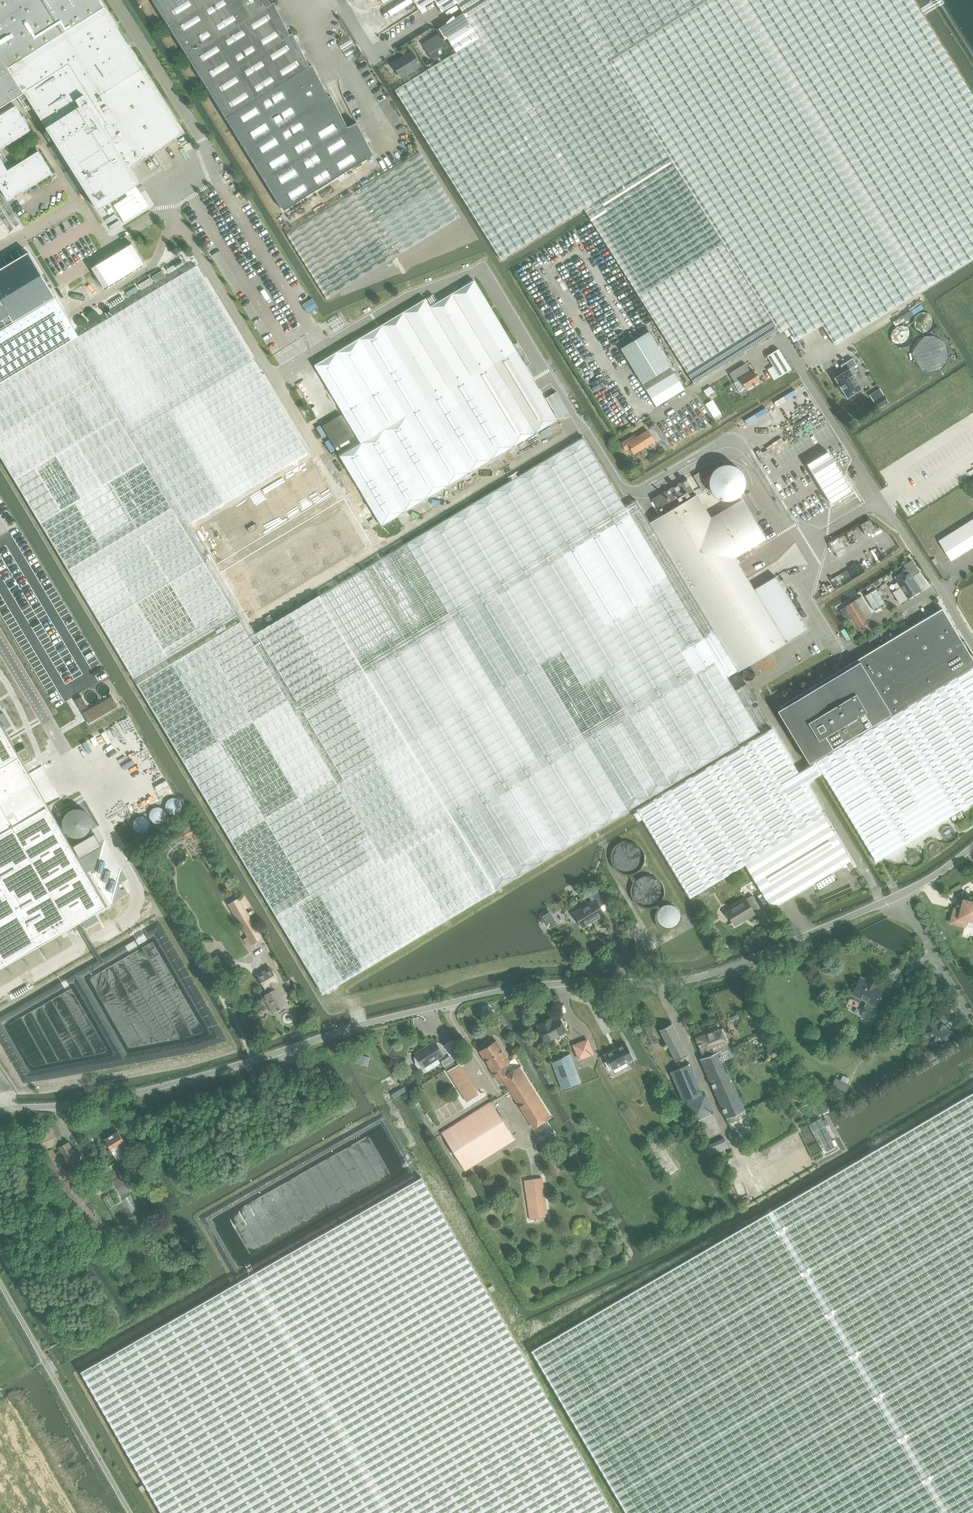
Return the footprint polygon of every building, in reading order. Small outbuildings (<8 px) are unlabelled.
[(19,99),(27,94),(34,107),(100,211),(106,207),(142,184),(131,167),(185,133),(106,8),(100,0),(0,0),(0,111),(19,99)] [(282,207),(284,210),(373,155),(357,123),(347,128),(331,95),(329,97),(312,65),(311,66),(293,33),(291,34),(274,2),(272,4),(270,0),(153,0),(228,118),(282,207)] [(457,3),(464,14),(439,29),(445,39),(447,38),(456,52),(395,90),(501,260),(584,209),(694,384),(779,331),(780,333),(789,327),(797,341),(823,325),(835,345),(921,292),(972,259),(972,97),(913,0),(455,0),(457,3)] [(419,10),(434,0),(442,12),(457,3),(455,0),(413,0),(419,10)] [(438,34),(422,44),(432,60),(443,53),(439,48),(444,45),(438,34)] [(402,79),(421,67),(412,52),(405,56),(406,57),(394,64),(394,63),(393,64),(402,79)] [(32,131),(17,107),(0,118),(0,151),(32,131)] [(1,187),(10,201),(12,201),(17,198),(17,197),(24,192),(25,193),(54,173),(40,151),(10,171),(0,156),(0,187),(1,187)] [(330,300),(364,279),(461,217),(420,151),(288,233),(330,300)] [(138,190),(114,205),(124,222),(148,206),(138,190)] [(132,244),(92,268),(105,289),(145,265),(132,244)] [(0,270),(0,330),(55,297),(29,253),(24,255),(20,249),(1,260),(5,267),(0,270)] [(182,260),(167,269),(169,273),(184,264),(182,260)] [(240,621),(253,613),(365,546),(198,267),(79,336),(72,340),(237,615),(240,621)] [(163,270),(152,277),(156,283),(166,276),(163,270)] [(151,278),(138,285),(141,290),(154,283),(151,278)] [(426,299),(315,365),(361,442),(339,455),(381,526),(558,420),(474,280),(437,302),(430,307),(426,299)] [(136,287),(126,293),(128,297),(139,291),(136,287)] [(433,295),(426,299),(430,307),(437,302),(433,295)] [(134,678),(237,615),(72,340),(79,336),(55,297),(0,330),(0,455),(134,678)] [(939,326),(933,330),(937,336),(943,332),(939,326)] [(657,407),(684,389),(648,332),(620,349),(657,407)] [(766,354),(779,374),(781,378),(791,372),(776,348),(766,354)] [(828,372),(832,379),(833,379),(835,383),(835,384),(840,391),(840,392),(841,391),(855,382),(856,382),(855,381),(843,362),(850,358),(845,351),(834,358),(838,365),(828,371),(828,370),(827,371),(828,372)] [(746,364),(739,368),(729,374),(734,382),(740,379),(747,390),(760,382),(753,370),(751,372),(746,364)] [(710,386),(703,390),(707,395),(713,391),(710,386)] [(880,389),(870,395),(878,409),(888,402),(880,389)] [(569,413),(556,392),(546,398),(559,419),(569,413)] [(335,448),(355,437),(342,415),(323,426),(335,448)] [(644,448),(654,442),(647,431),(633,439),(631,437),(621,443),(626,451),(630,448),(634,454),(640,451),(644,457),(648,455),(644,448)] [(253,613),(240,621),(241,622),(137,685),(322,993),(760,732),(728,678),(738,671),(651,523),(637,500),(626,507),(584,437),(263,629),(253,613)] [(852,492),(828,452),(807,464),(831,504),(852,492)] [(693,476),(695,478),(702,490),(708,486),(699,472),(693,476)] [(699,495),(697,493),(688,477),(651,498),(662,517),(698,495),(699,495)] [(705,507),(703,503),(698,495),(662,517),(651,523),(738,671),(810,629),(779,576),(754,589),(735,558),(766,539),(743,500),(712,519),(705,507)] [(972,549),(972,520),(939,542),(945,552),(951,562),(972,549)] [(894,577),(897,581),(901,587),(892,593),(900,604),(908,599),(921,590),(912,577),(920,572),(912,560),(904,565),(906,569),(894,577)] [(884,605),(885,604),(877,589),(867,595),(876,610),(884,605)] [(861,597),(854,601),(841,609),(848,621),(847,621),(853,631),(858,628),(868,623),(866,619),(872,615),(861,597)] [(941,609),(780,705),(781,707),(777,709),(809,762),(812,760),(814,762),(816,761),(823,773),(876,861),(972,802),(972,662),(941,609)] [(4,712),(0,714),(0,718),(6,729),(11,726),(4,712)] [(13,783),(7,773),(24,763),(32,759),(32,758),(32,757),(27,749),(26,748),(25,748),(18,753),(0,722),(0,791),(13,783)] [(772,728),(637,809),(690,898),(691,897),(745,864),(746,866),(770,906),(771,908),(850,861),(851,860),(804,784),(812,779),(813,778),(817,776),(819,775),(823,773),(816,761),(814,763),(810,765),(806,767),(805,768),(803,769),(798,772),(781,744),(773,730),(772,728)] [(107,906),(48,805),(15,825),(0,799),(0,968),(107,906)] [(158,831),(148,837),(152,844),(162,838),(158,831)] [(183,831),(178,834),(182,841),(187,837),(183,831)] [(95,833),(73,846),(80,858),(102,846),(95,833)] [(168,841),(156,849),(159,855),(171,847),(168,841)] [(713,886),(707,889),(710,894),(716,891),(713,886)] [(605,914),(600,907),(606,903),(599,892),(593,896),(595,900),(573,913),(582,928),(605,914)] [(755,914),(754,912),(760,909),(752,896),(746,899),(726,911),(735,926),(755,914)] [(263,938),(244,907),(239,898),(229,904),(248,937),(244,939),(248,947),(263,938)] [(964,904),(963,904),(961,911),(955,909),(951,922),(964,925),(966,919),(972,921),(972,903),(967,901),(967,902),(967,903),(964,905),(964,904)] [(85,928),(99,921),(96,915),(82,923),(85,928)] [(265,988),(267,987),(270,992),(268,993),(278,1010),(288,1004),(284,997),(287,996),(269,966),(256,974),(265,988)] [(863,1007),(859,1014),(865,1017),(865,1018),(870,1021),(871,1020),(875,1022),(887,998),(879,994),(882,989),(859,977),(851,994),(866,1002),(863,1007)] [(550,1018),(537,1025),(538,1027),(537,1028),(545,1043),(566,1031),(558,1016),(552,1020),(550,1018)] [(945,1028),(937,1024),(937,1025),(929,1021),(923,1034),(946,1045),(952,1033),(945,1029),(945,1028)] [(648,1044),(657,1040),(648,1022),(639,1027),(648,1044)] [(676,1061),(687,1055),(671,1024),(660,1030),(676,1061)] [(727,1118),(745,1110),(720,1053),(729,1049),(720,1029),(697,1039),(705,1057),(700,1059),(727,1118)] [(768,1031),(759,1035),(764,1046),(773,1042),(768,1031)] [(498,1080),(502,1078),(533,1128),(550,1117),(518,1067),(507,1073),(503,1065),(509,1062),(497,1041),(494,1042),(493,1040),(487,1044),(488,1046),(479,1052),(491,1072),(493,1071),(498,1080)] [(602,1052),(611,1068),(633,1056),(624,1040),(602,1052)] [(419,1070),(423,1067),(447,1052),(442,1045),(437,1041),(435,1042),(434,1041),(426,1046),(426,1047),(415,1054),(417,1057),(414,1059),(415,1063),(419,1070)] [(455,1051),(440,1061),(443,1066),(456,1058),(455,1051)] [(355,1062),(363,1065),(368,1066),(371,1058),(358,1054),(355,1062)] [(569,1054),(551,1061),(563,1089),(581,1082),(569,1054)] [(683,1101),(702,1094),(689,1064),(671,1071),(683,1101)] [(467,1101),(477,1095),(458,1065),(448,1071),(467,1101)] [(831,1086),(845,1093),(850,1084),(847,1083),(849,1079),(842,1075),(840,1080),(835,1077),(831,1086)] [(396,1092),(391,1095),(394,1099),(396,1097),(398,1096),(402,1094),(405,1092),(409,1089),(406,1085),(399,1089),(396,1092)] [(532,1350),(627,1512),(972,1512),(972,1092),(870,1152),(855,1161),(765,1214),(532,1350)] [(695,1121),(713,1113),(705,1093),(687,1101),(695,1121)] [(466,1170),(514,1139),(491,1102),(443,1132),(466,1170)] [(820,1118),(808,1124),(823,1154),(835,1148),(820,1118)] [(44,1150),(62,1142),(56,1125),(37,1132),(44,1150)] [(125,1157),(121,1151),(127,1147),(118,1131),(105,1139),(112,1151),(118,1161),(125,1157)] [(741,1135),(735,1138),(738,1145),(745,1143),(741,1135)] [(725,1140),(706,1148),(709,1156),(710,1156),(729,1148),(725,1140)] [(72,1171),(82,1166),(68,1142),(59,1147),(72,1171)] [(96,1244),(107,1237),(69,1177),(72,1176),(58,1151),(54,1153),(52,1148),(42,1153),(52,1171),(48,1174),(54,1185),(62,1181),(65,1186),(61,1189),(96,1244)] [(121,1197),(130,1190),(118,1168),(108,1174),(121,1197)] [(529,1219),(538,1218),(548,1217),(542,1177),(525,1180),(529,1219)] [(81,1372),(162,1512),(613,1512),(566,1430),(422,1178),(376,1204),(239,1281),(164,1324),(81,1372)] [(108,1195),(103,1198),(109,1208),(114,1206),(108,1195)]
